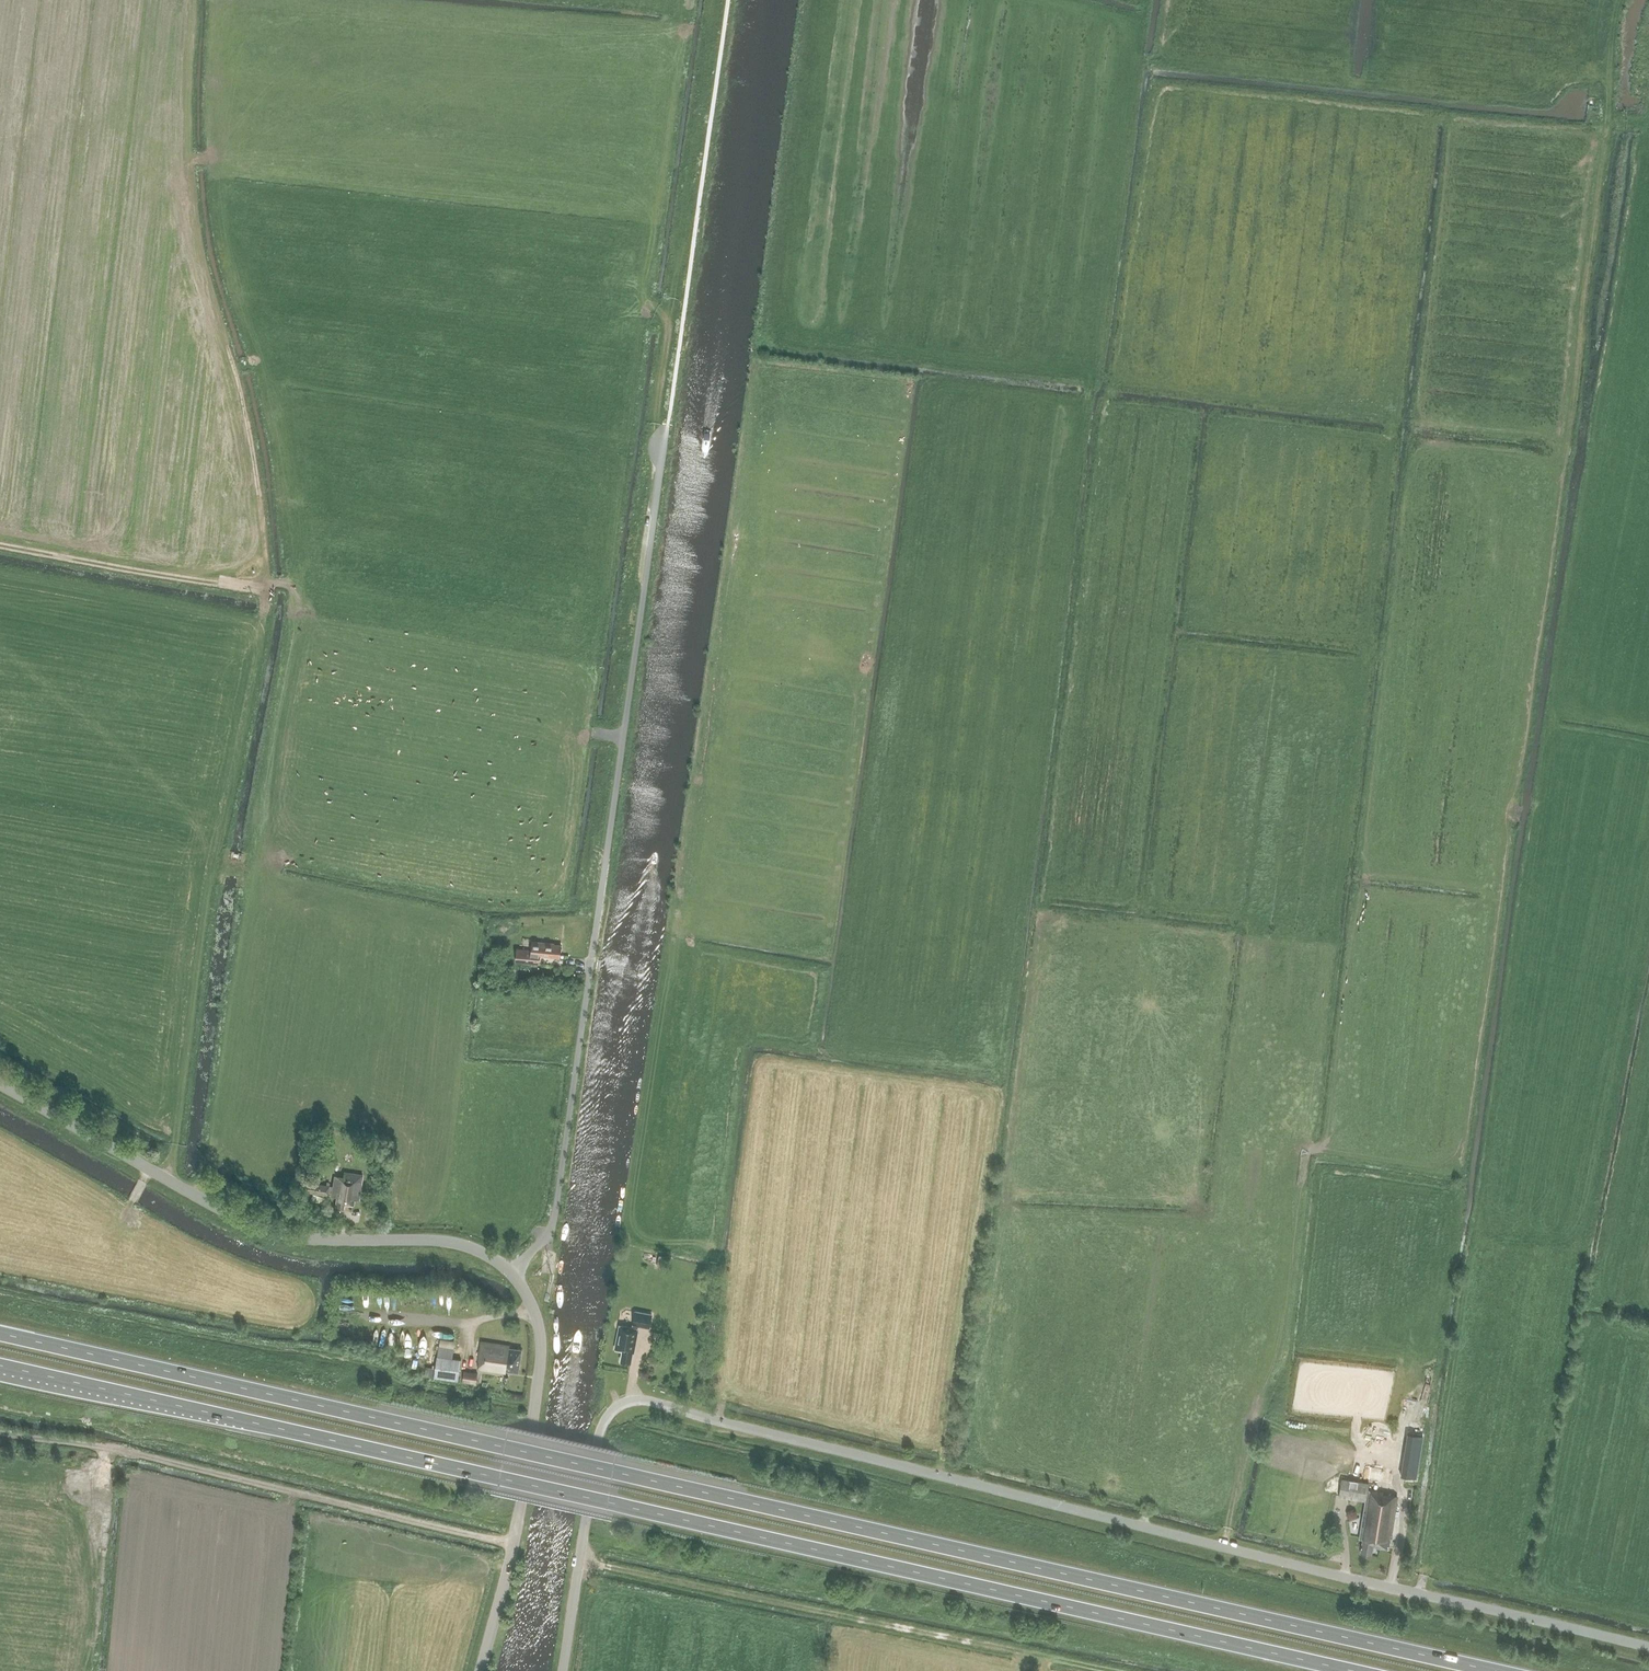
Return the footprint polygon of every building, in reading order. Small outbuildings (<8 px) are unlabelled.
[(533,941),(532,950),(518,949),(517,963),(530,964),(531,955),(552,956),(552,955),(560,956),(561,945),(553,944),(553,943),(533,941)] [(359,1199),(362,1174),(344,1171),(343,1176),(334,1176),(333,1186),(305,1181),(304,1190),(331,1194),(331,1195),(337,1196),(335,1207),(343,1209),(344,1203),(354,1205),(355,1198),(359,1199)] [(666,1264),(668,1257),(660,1255),(657,1267),(668,1269),(669,1265),(666,1264)] [(633,1364),(638,1331),(638,1330),(638,1326),(649,1328),(651,1315),(635,1313),(632,1329),(619,1327),(616,1351),(623,1352),(622,1363),(633,1364)] [(522,1370),(525,1347),(512,1345),(513,1343),(484,1339),(482,1358),(483,1358),(482,1366),(509,1370),(510,1368),(522,1370)] [(457,1381),(461,1359),(452,1358),(454,1348),(440,1345),(434,1377),(457,1381)] [(426,1366),(424,1375),(432,1376),(434,1367),(426,1366)] [(476,1383),(478,1373),(465,1371),(463,1381),(476,1383)] [(1416,1489),(1423,1446),(1411,1444),(1405,1487),(1416,1489)] [(1382,1492),(1374,1491),(1368,1490),(1369,1483),(1364,1482),(1365,1477),(1358,1475),(1357,1481),(1341,1479),(1339,1497),(1365,1501),(1360,1533),(1381,1536),(1382,1534),(1391,1536),(1397,1496),(1382,1494),(1382,1492)] [(1388,1549),(1391,1536),(1382,1534),(1381,1536),(1360,1533),(1359,1538),(1363,1539),(1360,1553),(1371,1555),(1373,1547),(1388,1549)]
